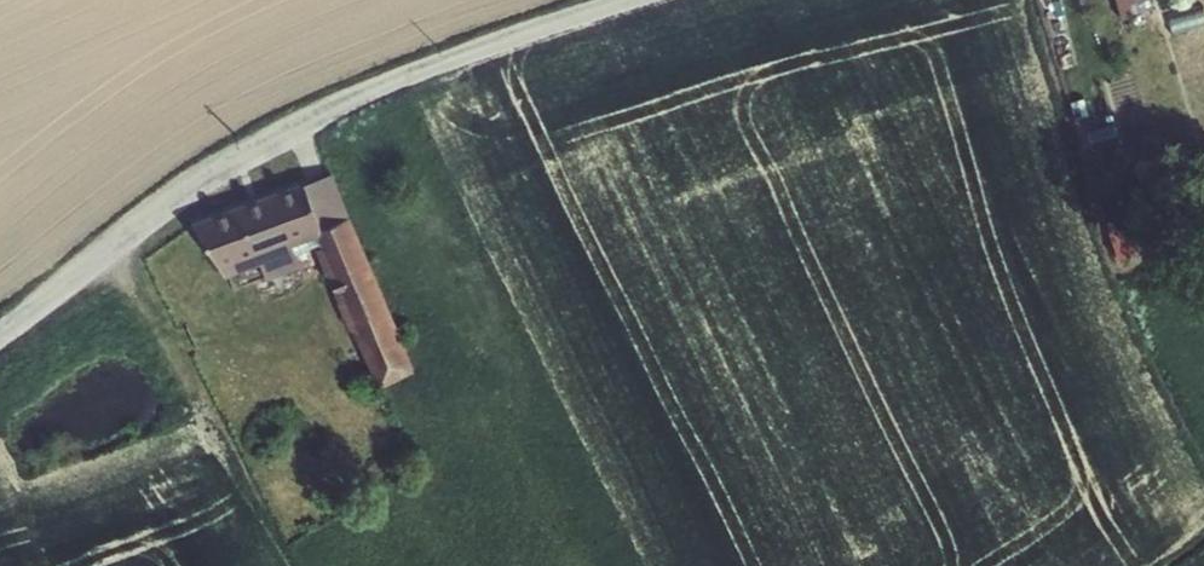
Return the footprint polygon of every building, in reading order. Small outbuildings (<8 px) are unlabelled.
[(1157,5),(1156,0),(1119,0),(1123,13),(1157,5)] [(374,387),(416,370),(335,164),(195,219),(218,277),(261,260),(268,278),(304,264),(298,250),(317,243),(374,387)]
